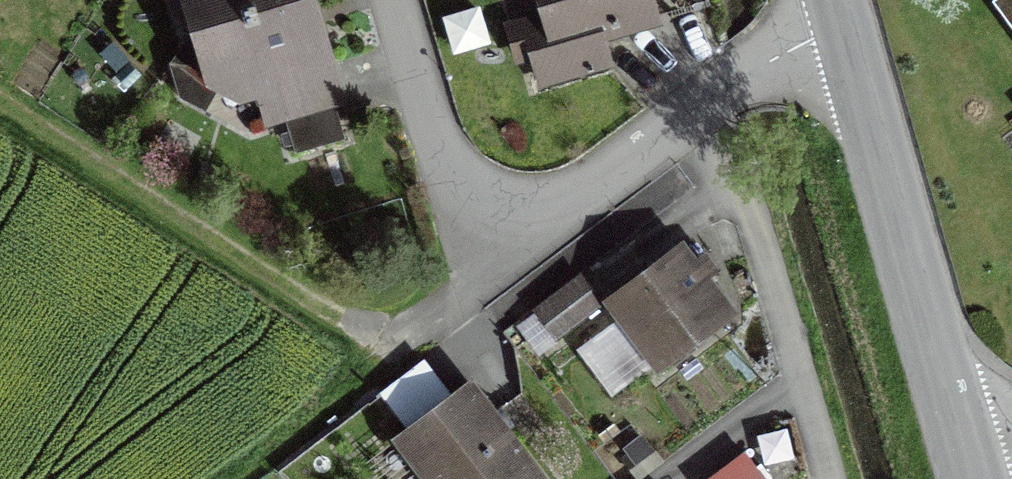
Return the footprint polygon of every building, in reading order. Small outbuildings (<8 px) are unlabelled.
[(221,19),(214,37),(195,34),(170,64),(177,98),(205,112),(224,80),(239,92),(263,85),(272,113),(335,93),(319,42),(307,0),(193,0),(194,6),(221,19)] [(549,16),(514,26),(529,82),(612,59),(604,34),(632,26),(654,20),(648,0),(544,0),(549,16)] [(994,3),(1011,27),(1011,0),(998,0),(994,3)] [(692,240),(611,298),(662,368),(743,311),(692,240)] [(576,272),(530,306),(553,336),(599,302),(576,272)] [(407,432),(442,478),(540,478),(470,385),(407,432)] [(746,452),(709,478),(766,478),(746,452)]
